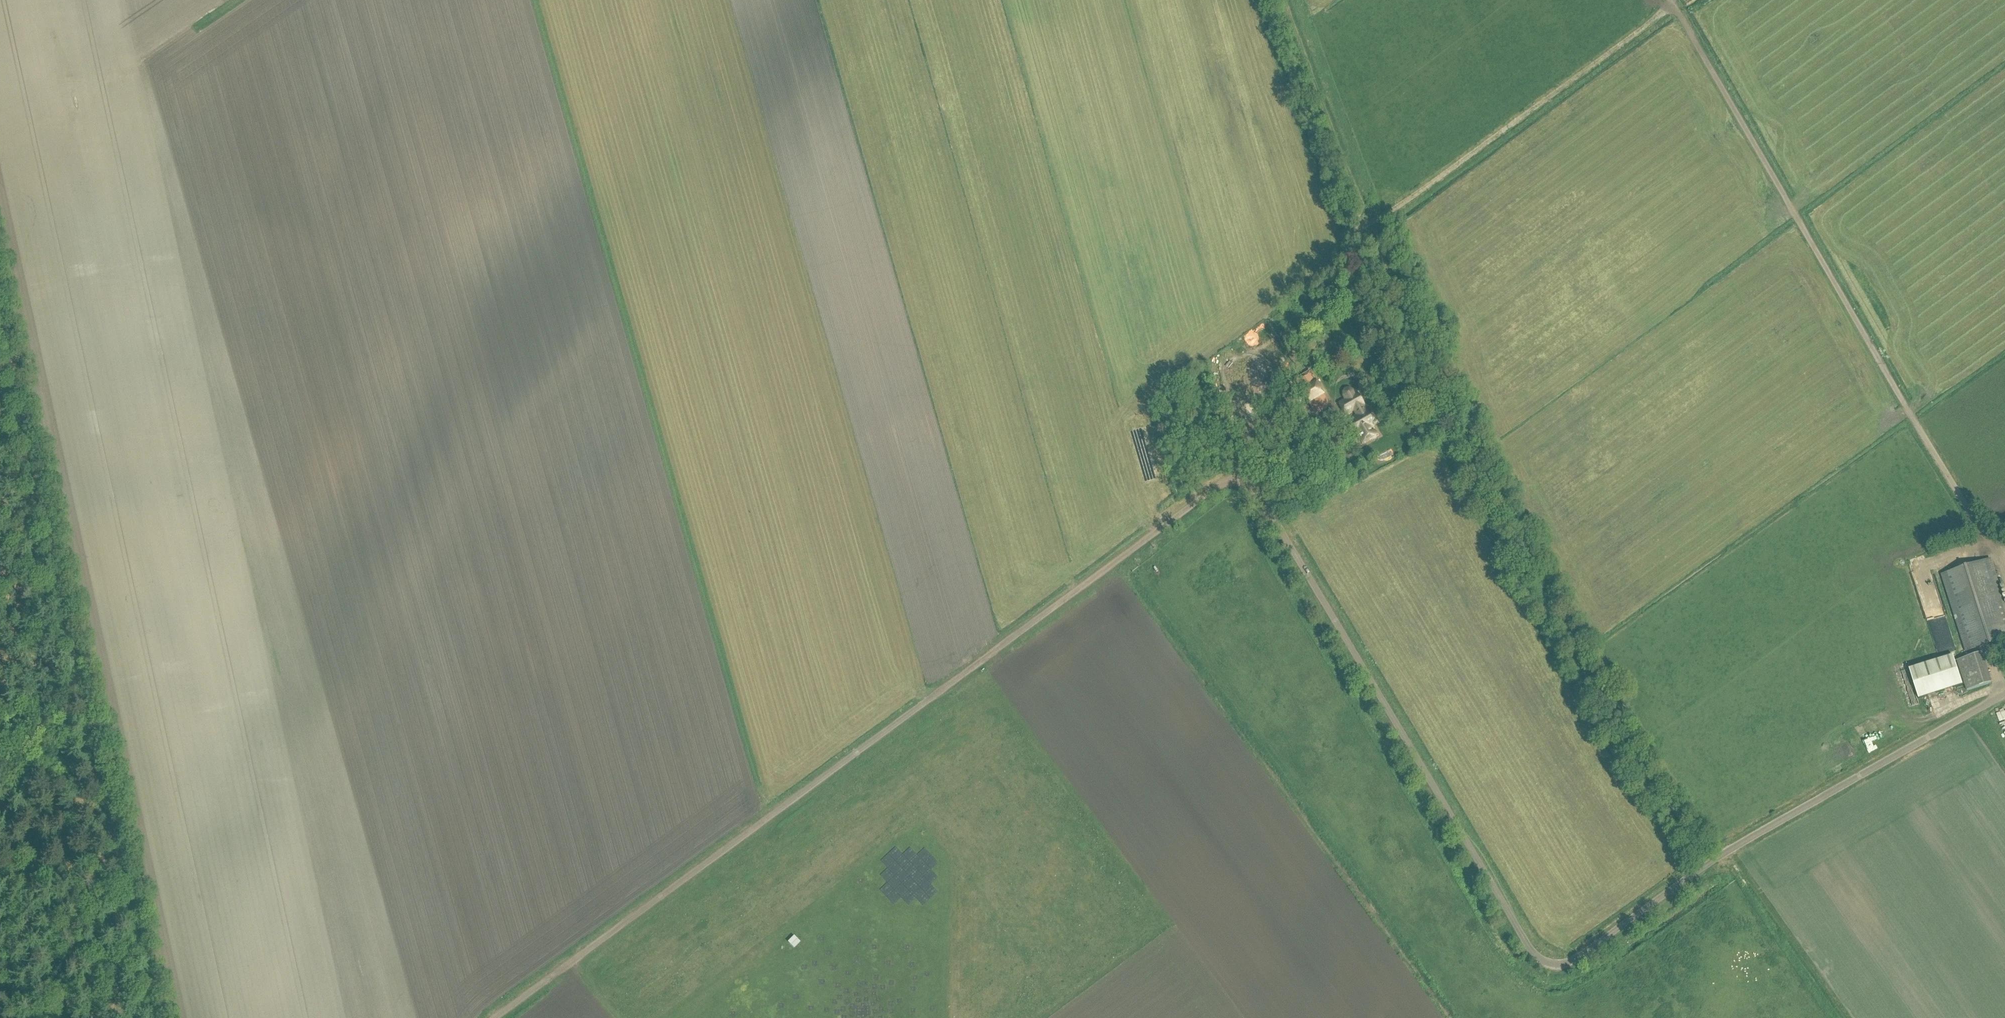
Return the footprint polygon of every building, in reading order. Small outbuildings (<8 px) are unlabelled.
[(1309,374),(1297,381),(1303,391),(1301,392),(1308,404),(1310,403),(1322,396),(1324,395),(1317,383),(1315,384),(1309,374)] [(1346,400),(1339,404),(1345,416),(1354,411),(1357,416),(1346,423),(1354,437),(1358,436),(1362,444),(1369,440),(1376,436),(1372,428),(1374,427),(1372,424),(1376,422),(1369,410),(1365,412),(1362,406),(1364,405),(1357,394),(1355,395),(1353,391),(1350,389),(1346,390),(1343,393),(1344,397),(1346,400)] [(1966,652),(2004,639),(2004,606),(1990,559),(1941,575),(1966,652)] [(1986,650),(1971,655),(1971,657),(1963,659),(1972,687),(1990,681),(1989,676),(1994,675),(1986,650)] [(1958,653),(1912,665),(1920,696),(1966,685),(1958,653)] [(880,890),(894,905),(901,898),(908,906),(916,899),(923,906),(938,892),(931,885),(938,878),(931,870),(939,863),(925,848),(917,855),(910,848),(903,855),(896,847),(881,861),(888,869),(880,876),(887,883),(880,890)]
